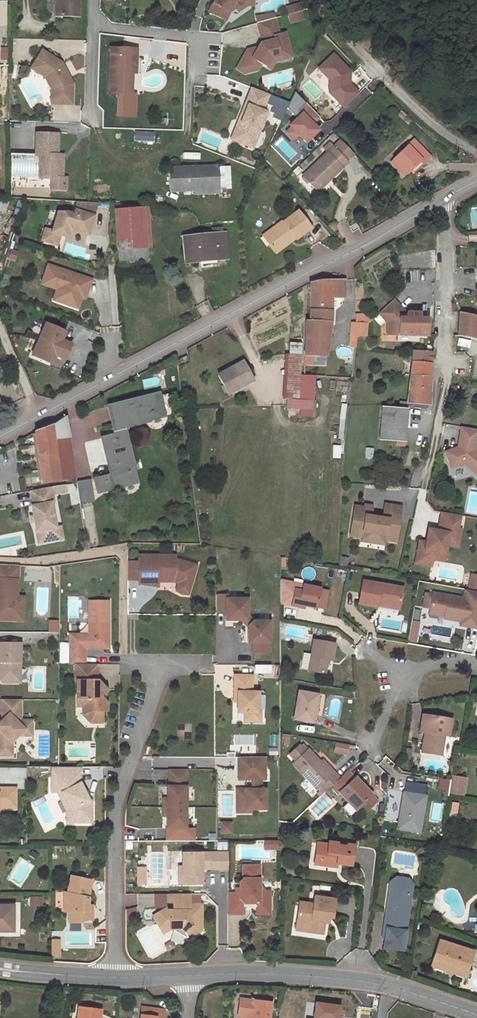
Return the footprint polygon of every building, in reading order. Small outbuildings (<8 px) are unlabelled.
[(56,16),(78,16),(78,0),(56,0),(56,16)] [(253,1),(252,0),(214,0),(208,13),(225,20),(229,12),(235,8),(244,1),(253,1)] [(244,1),(235,8),(237,12),(246,6),(253,5),(253,1),(244,1)] [(285,8),(287,15),(301,11),(299,4),(285,8)] [(303,19),(301,11),(287,15),(290,23),(303,19)] [(274,18),(257,23),(259,31),(276,26),(274,18)] [(276,26),(259,31),(262,43),(260,44),(258,48),(255,52),(250,49),(247,50),(236,69),(245,74),(245,73),(249,66),(256,70),(257,70),(261,64),(266,67),(271,58),(279,56),(278,52),(289,49),(284,32),(278,34),(276,26)] [(136,48),(110,48),(109,93),(131,94),(132,73),(132,57),(136,57),(136,48)] [(291,57),(289,49),(278,52),(279,56),(271,58),(266,67),(269,69),(274,62),(291,57)] [(337,51),(330,57),(336,62),(342,57),(337,51)] [(72,106),(72,85),(61,64),(41,52),(30,70),(45,79),(47,78),(53,90),(51,91),(51,105),(72,106)] [(333,76),(333,88),(348,104),(359,93),(350,83),(353,73),(350,71),(348,68),(351,66),(342,57),(336,62),(330,57),(322,65),(333,76)] [(53,90),(47,78),(45,79),(51,91),(53,90)] [(268,94),(251,87),(244,104),(247,105),(235,135),(244,138),(242,144),(253,148),(267,112),(262,111),(268,94)] [(298,110),(286,122),(288,124),(295,131),(302,138),(314,127),(306,118),(313,111),(302,100),(294,107),(298,110)] [(247,105),(244,104),(230,139),(242,144),(244,138),(235,135),(247,105)] [(295,131),(288,124),(282,129),(289,136),(295,131)] [(57,155),(57,135),(35,135),(34,157),(39,157),(38,179),(62,179),(62,159),(57,159),(57,155)] [(327,152),(302,176),(314,188),(326,176),(330,180),(348,162),(346,161),(354,154),(340,140),(333,147),(329,143),(324,148),(327,152)] [(393,159),(394,160),(406,173),(407,174),(410,171),(419,162),(422,165),(430,157),(413,140),(393,159)] [(394,160),(391,162),(404,175),(406,173),(394,160)] [(419,162),(410,171),(413,173),(422,165),(419,162)] [(218,166),(169,169),(170,191),(194,189),(194,194),(219,193),(219,188),(218,167),(218,166)] [(228,167),(218,167),(219,188),(230,187),(228,167)] [(326,176),(314,188),(317,192),(330,180),(326,176)] [(97,203),(76,202),(72,214),(66,212),(57,213),(51,231),(45,229),(42,238),(44,241),(54,244),(58,242),(60,235),(66,237),(68,232),(73,229),(77,231),(77,232),(87,235),(97,203)] [(140,209),(113,210),(116,249),(143,247),(140,209)] [(282,221),(266,233),(272,242),(269,244),(275,253),(290,242),(289,241),(294,237),(295,238),(296,239),(310,228),(297,211),(283,222),(282,221)] [(212,234),(182,237),(185,262),(200,260),(200,263),(202,263),(203,264),(217,263),(216,259),(228,257),(225,233),(222,233),(221,227),(211,228),(212,234)] [(266,233),(262,236),(269,244),(272,242),(266,233)] [(143,247),(116,249),(116,254),(117,254),(117,264),(148,261),(147,246),(143,247)] [(86,295),(91,280),(48,265),(41,284),(56,289),(63,291),(59,302),(78,309),(81,298),(83,294),(86,295)] [(343,280),(310,283),(310,321),(305,321),(304,363),(325,365),(326,357),(330,322),(331,297),(343,297),(343,298),(344,297),(343,280)] [(63,291),(56,289),(53,300),(59,302),(63,291)] [(393,300),(378,313),(388,323),(388,335),(427,336),(428,318),(420,318),(399,318),(399,315),(404,310),(393,300)] [(399,318),(420,318),(420,313),(406,313),(404,310),(399,315),(399,318)] [(460,313),(459,335),(476,339),(476,317),(460,313)] [(370,315),(355,316),(355,324),(351,323),(350,337),(356,337),(365,335),(367,323),(370,320),(370,315)] [(65,332),(45,324),(31,356),(51,364),(54,356),(64,360),(71,344),(61,340),(65,332)] [(301,343),(290,342),(289,354),(300,355),(301,343)] [(432,352),(413,351),(412,357),(412,362),(431,364),(432,352)] [(289,354),(287,354),(285,399),(288,399),(298,399),(299,376),(300,355),(289,354)] [(242,361),(218,375),(228,394),(252,380),(242,361)] [(431,364),(412,362),(410,376),(429,377),(431,364)] [(314,377),(299,376),(298,399),(301,400),(300,407),(300,416),(312,416),(314,377)] [(429,377),(410,376),(407,402),(429,404),(429,377)] [(158,393),(108,406),(113,428),(164,416),(158,393)] [(298,399),(288,399),(288,407),(300,407),(301,400),(298,399)] [(398,409),(381,408),(379,439),(396,440),(404,441),(407,402),(399,402),(398,409)] [(52,424),(34,431),(34,433),(41,483),(76,479),(70,436),(69,437),(65,416),(52,424)] [(461,427),(457,447),(445,452),(451,468),(463,464),(476,475),(476,474),(476,452),(475,450),(476,437),(476,430),(461,427)] [(124,432),(102,438),(111,475),(95,479),(97,492),(136,482),(124,432)] [(89,480),(76,482),(80,504),(93,502),(89,480)] [(67,492),(65,485),(59,486),(30,491),(33,505),(31,506),(32,516),(34,521),(36,531),(45,530),(48,541),(62,539),(60,526),(55,527),(51,503),(54,502),(52,495),(67,492)] [(365,507),(355,506),(350,536),(361,538),(363,532),(385,535),(384,539),(385,540),(396,541),(401,506),(385,504),(383,518),(370,516),(371,508),(365,507)] [(461,515),(441,512),(438,530),(437,535),(431,539),(426,538),(425,541),(419,540),(416,557),(427,559),(431,555),(444,558),(447,545),(458,547),(460,536),(457,536),(458,529),(461,515)] [(438,530),(428,528),(426,538),(431,539),(437,535),(438,530)] [(48,541),(45,530),(36,531),(38,543),(48,541)] [(361,538),(361,541),(384,544),(385,540),(384,539),(385,535),(363,532),(362,538),(361,538)] [(89,540),(80,541),(81,551),(90,549),(89,540)] [(170,576),(173,577),(177,577),(177,580),(178,580),(176,588),(181,594),(188,594),(194,574),(187,572),(189,564),(174,559),(174,555),(139,555),(139,560),(139,581),(139,583),(158,583),(158,578),(170,579),(170,576)] [(427,559),(416,557),(415,564),(431,566),(433,560),(444,562),(444,558),(431,555),(427,559)] [(139,560),(127,560),(127,580),(139,581),(139,560)] [(189,564),(187,572),(194,574),(196,566),(189,564)] [(18,565),(0,565),(0,613),(16,614),(17,596),(18,565)] [(320,589),(280,580),(280,603),(298,607),(299,604),(305,606),(316,608),(316,607),(320,589)] [(402,588),(362,581),(359,603),(376,606),(376,605),(377,602),(398,606),(402,588)] [(327,591),(320,589),(316,607),(323,609),(327,591)] [(473,600),(432,593),(432,595),(425,593),(423,607),(429,608),(429,610),(444,613),(444,616),(444,618),(469,623),(470,618),(472,603),(473,600)] [(226,595),(216,595),(216,611),(226,611),(225,620),(242,620),(245,623),(250,618),(247,615),(247,599),(226,599),(226,595)] [(0,613),(0,620),(22,620),(23,597),(17,596),(16,614),(0,613)] [(104,648),(104,639),(108,639),(109,601),(89,601),(89,635),(70,634),(70,648),(85,648),(104,648)] [(250,618),(245,623),(248,626),(248,642),(253,642),(252,652),(269,652),(269,621),(253,621),(250,618)] [(410,627),(409,635),(415,636),(417,629),(410,627)] [(335,644),(313,640),(311,654),(308,669),(307,671),(324,673),(327,660),(332,661),(335,644)] [(20,643),(0,643),(0,680),(2,682),(20,682),(20,643)] [(85,664),(85,648),(70,648),(70,664),(75,664),(85,664)] [(311,654),(303,653),(301,668),(308,669),(311,654)] [(98,680),(98,664),(85,664),(75,664),(75,680),(77,680),(77,691),(79,691),(79,699),(83,699),(83,707),(83,715),(90,723),(102,723),(103,711),(107,711),(107,702),(101,696),(107,690),(98,680)] [(270,673),(269,665),(253,666),(254,674),(270,673)] [(251,692),(251,676),(235,676),(234,692),(238,692),(238,702),(238,712),(245,712),(245,721),(261,721),(261,711),(258,712),(258,692),(251,692)] [(318,694),(298,691),(293,719),(313,722),(318,694)] [(20,699),(2,699),(2,720),(0,722),(0,755),(9,755),(9,744),(12,741),(18,736),(24,729),(32,729),(32,720),(20,720),(20,699)] [(451,719),(426,715),(424,732),(421,752),(441,755),(444,735),(449,736),(451,719)] [(348,746),(335,743),(333,752),(347,755),(348,746)] [(295,760),(292,763),(317,789),(322,794),(330,787),(339,778),(334,772),(331,775),(320,762),(308,749),(304,752),(298,745),(289,754),(295,760)] [(236,780),(253,780),(261,780),(266,780),(266,757),(236,757),(236,780)] [(322,760),(320,762),(331,775),(334,772),(322,760)] [(80,767),(52,767),(52,792),(58,792),(62,792),(70,810),(71,822),(91,822),(91,801),(89,801),(84,792),(80,783),(80,767)] [(0,768),(0,777),(26,777),(26,768),(0,768)] [(186,769),(169,769),(169,786),(167,786),(167,798),(163,798),(163,816),(167,816),(167,828),(186,828),(186,769)] [(353,779),(346,772),(339,778),(330,787),(337,795),(340,793),(348,801),(342,807),(350,815),(360,806),(371,795),(355,777),(353,779)] [(451,776),(448,794),(463,796),(465,778),(451,776)] [(251,810),(266,810),(266,790),(261,790),(261,780),(253,780),(253,790),(237,790),(237,806),(246,806),(246,810),(251,810)] [(403,792),(397,829),(419,832),(425,796),(426,786),(405,782),(404,793),(403,792)] [(15,788),(0,788),(0,807),(15,807),(15,788)] [(62,792),(58,792),(67,811),(67,822),(71,822),(70,810),(62,792)] [(371,795),(360,806),(365,811),(376,801),(371,795)] [(220,833),(231,832),(230,822),(219,823),(220,833)] [(274,841),(265,841),(265,849),(274,849),(274,841)] [(328,844),(317,843),(315,855),(320,855),(318,864),(336,867),(337,863),(351,865),(354,845),(344,844),(344,847),(336,846),(337,843),(328,842),(328,844)] [(228,853),(182,853),(182,867),(182,875),(187,875),(187,884),(201,884),(201,870),(203,867),(208,867),(208,868),(228,868),(228,853)] [(239,893),(227,893),(227,914),(243,914),(243,906),(243,904),(252,904),(254,906),(256,908),(270,908),(270,891),(264,891),(259,886),(259,866),(250,866),(242,866),(242,879),(239,882),(239,893)] [(135,868),(136,886),(145,885),(144,867),(135,868)] [(182,867),(179,867),(179,884),(187,884),(187,875),(182,875),(182,867)] [(91,881),(71,876),(67,893),(67,911),(69,911),(69,922),(81,922),(81,920),(90,919),(90,911),(88,911),(87,905),(87,898),(91,881)] [(390,882),(389,886),(396,881),(405,882),(411,889),(411,885),(407,879),(396,877),(390,882)] [(396,881),(389,886),(388,893),(392,893),(390,908),(386,907),(382,937),(385,938),(383,947),(402,950),(411,889),(405,882),(396,881)] [(189,894),(170,894),(170,901),(173,901),(173,907),(174,907),(174,911),(168,911),(166,908),(152,916),(161,931),(167,927),(170,927),(170,930),(180,929),(183,931),(187,938),(195,934),(192,930),(201,924),(201,904),(199,904),(189,904),(189,900),(189,894)] [(334,900),(314,896),(313,904),(299,902),(296,923),(310,925),(309,931),(322,933),(324,922),(324,916),(329,917),(331,918),(334,900)] [(41,897),(30,897),(30,906),(41,906),(41,897)] [(0,906),(0,928),(13,928),(13,906),(0,906)] [(201,924),(192,930),(195,934),(201,930),(201,924)] [(150,927),(141,932),(150,951),(159,946),(150,927)] [(472,952),(439,941),(430,966),(446,971),(448,966),(465,972),(472,952)] [(448,966),(446,971),(464,976),(465,972),(448,966)] [(271,1003),(252,1001),(253,997),(250,996),(250,1000),(240,999),(238,1011),(250,1013),(250,1015),(249,1015),(248,1017),(269,1017),(271,1003)] [(100,1010),(78,1007),(77,1017),(99,1017),(100,1010)] [(164,1010),(141,1008),(140,1017),(163,1017),(164,1010)]
